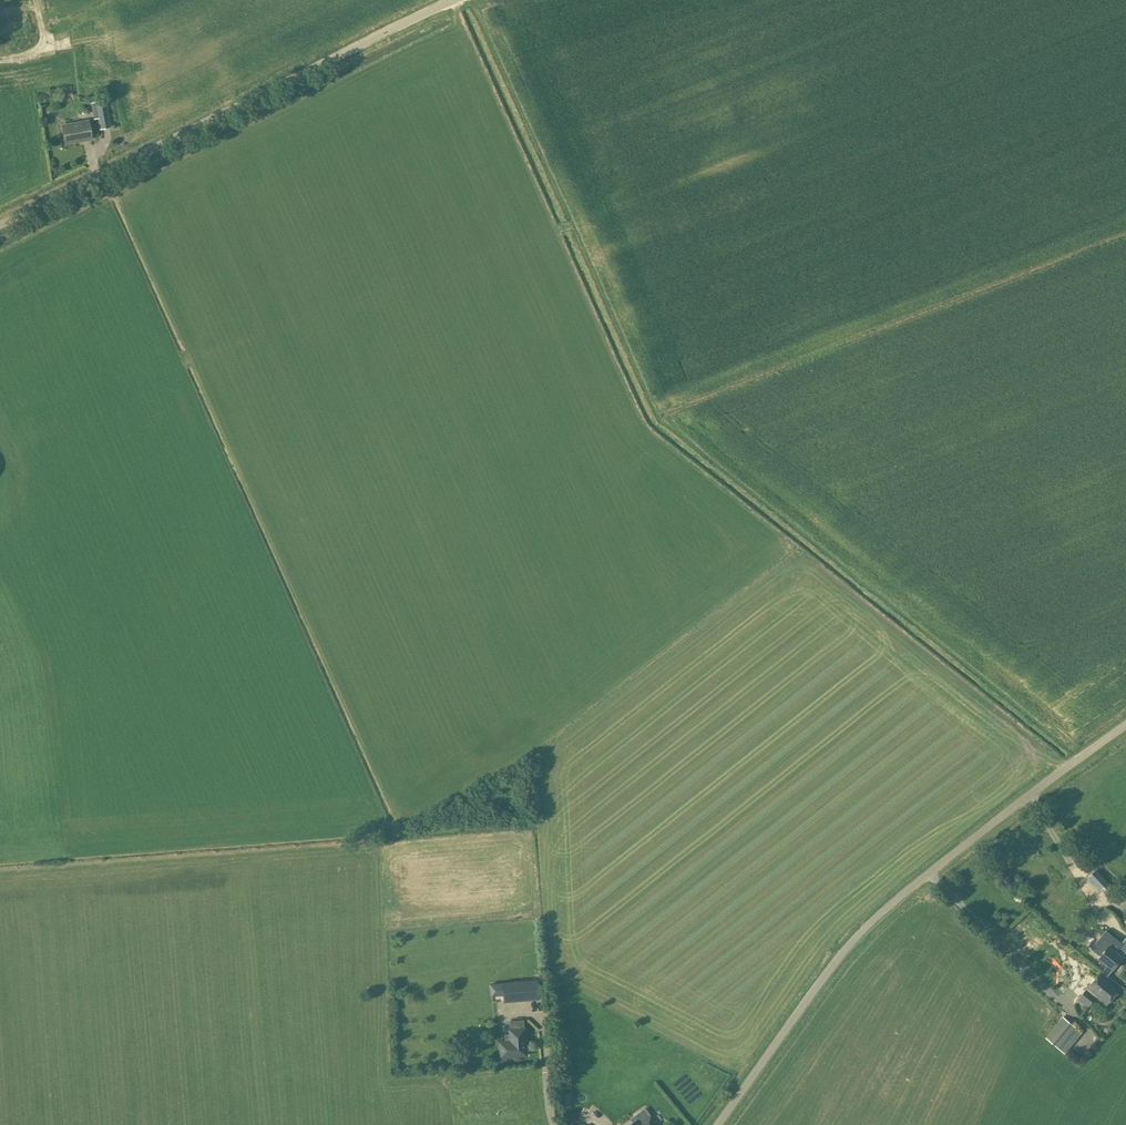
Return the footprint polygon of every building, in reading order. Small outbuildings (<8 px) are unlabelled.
[(94,83),(99,109),(108,108),(103,82),(94,83)] [(89,121),(61,126),(65,144),(92,139),(89,121)] [(1095,870),(1089,876),(1101,889),(1107,882),(1095,870)] [(1099,958),(1108,965),(1102,971),(1101,971),(1078,999),(1089,1007),(1096,999),(1106,1007),(1122,987),(1108,976),(1123,957),(1109,946),(1099,958)] [(504,1003),(540,1000),(538,980),(490,984),(491,997),(504,996),(504,1003)] [(1065,1054),(1082,1033),(1063,1017),(1046,1038),(1065,1054)] [(499,1041),(500,1059),(529,1056),(526,1027),(525,1027),(524,1020),(510,1021),(510,1028),(509,1028),(509,1034),(505,1034),(505,1040),(499,1041)] [(562,1108),(570,1108),(570,1094),(562,1094),(562,1108)] [(645,1108),(630,1118),(633,1123),(631,1124),(658,1124),(645,1108)]
